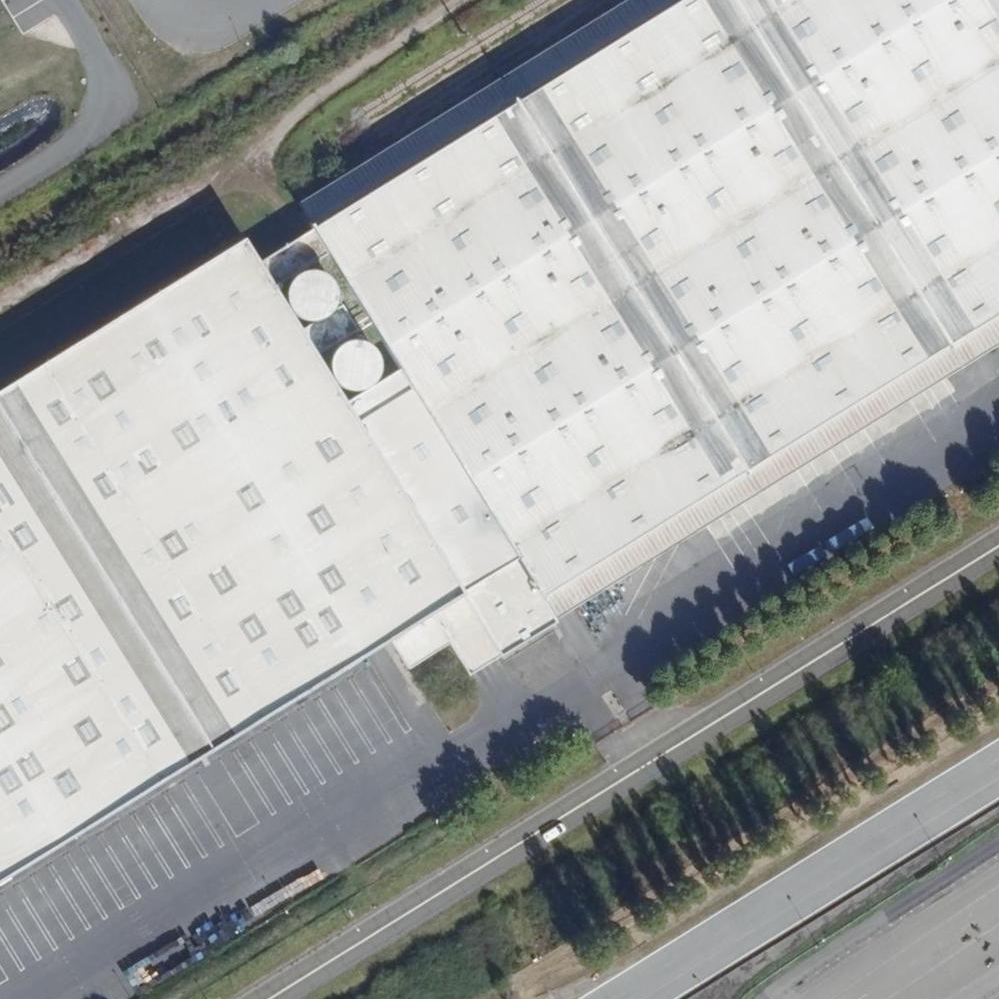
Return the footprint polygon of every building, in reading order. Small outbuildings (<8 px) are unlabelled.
[(537,596),(998,307),(998,0),(676,0),(308,229),(254,263),(239,238),(0,387),(0,878),(385,639),(405,671),(446,645),(466,676),(553,621),(537,596)] [(295,207),(308,229),(676,0),(624,0),(295,207)] [(998,343),(998,307),(537,596),(553,621),(998,343)]
